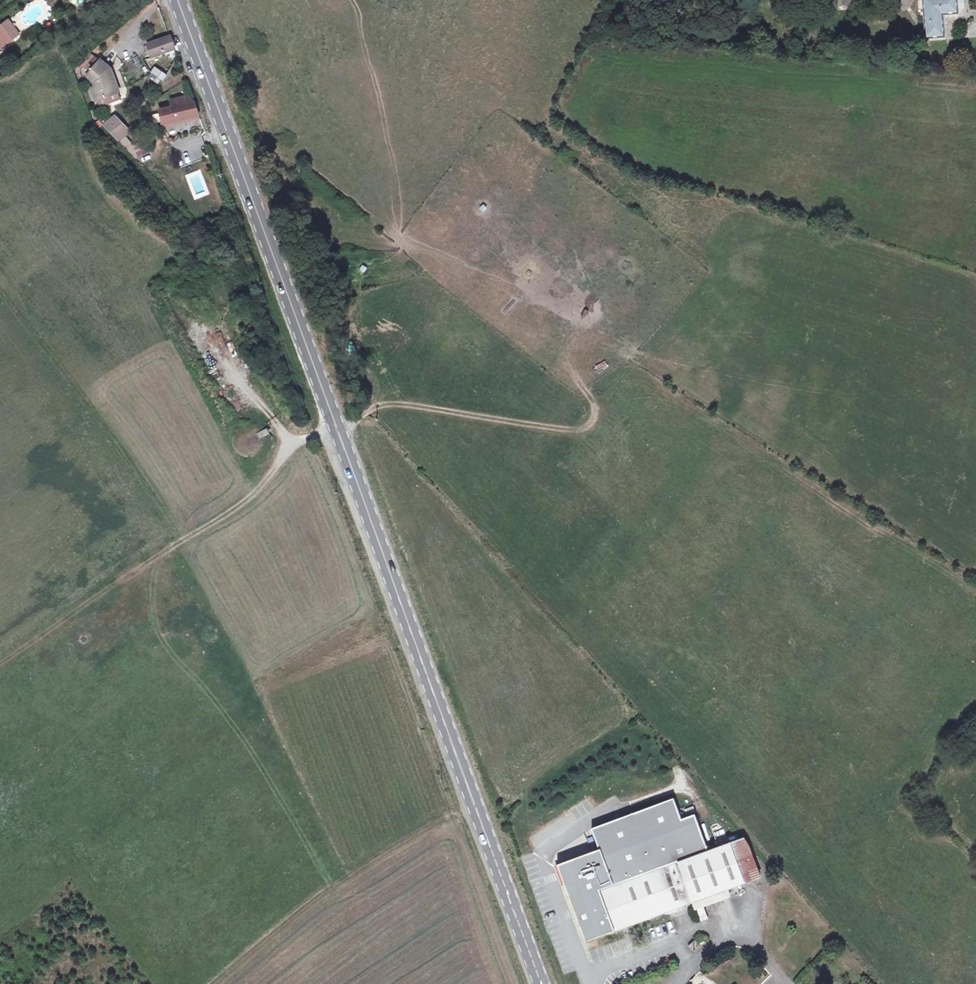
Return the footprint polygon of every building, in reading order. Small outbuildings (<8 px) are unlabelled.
[(956,0),(923,0),(926,39),(944,37),(942,15),(957,14),(956,0)] [(0,27),(0,38),(5,45),(20,34),(9,21),(0,27)] [(167,36),(145,45),(150,57),(172,48),(167,36)] [(90,73),(100,62),(94,57),(85,69),(90,73)] [(90,73),(88,77),(93,82),(96,88),(92,89),(96,100),(97,100),(118,93),(119,92),(110,69),(100,61),(100,62),(90,73)] [(166,76),(157,70),(155,72),(152,70),(150,71),(153,74),(161,80),(166,76)] [(118,93),(97,100),(100,107),(121,99),(118,93)] [(170,108),(156,111),(160,124),(196,116),(191,102),(183,97),(168,100),(170,108)] [(115,117),(104,125),(119,140),(130,132),(115,117)] [(138,144),(127,150),(136,158),(143,155),(138,144)] [(597,375),(606,368),(602,361),(592,369),(597,375)] [(267,429),(261,432),(264,438),(270,435),(267,429)] [(600,852),(560,865),(587,944),(760,878),(748,846),(743,838),(709,853),(696,816),(681,820),(674,800),(593,831),(600,852)]
